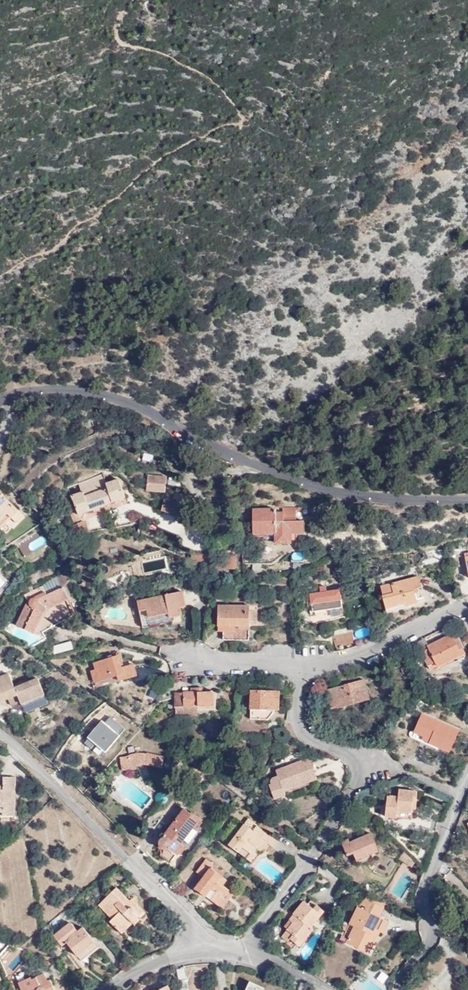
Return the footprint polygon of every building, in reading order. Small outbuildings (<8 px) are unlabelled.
[(73,524),(81,521),(80,517),(125,499),(118,480),(107,485),(103,475),(80,483),(82,491),(70,496),(75,506),(67,510),(73,524)] [(165,492),(166,478),(147,476),(146,491),(165,492)] [(18,509),(0,490),(0,526),(11,516),(18,509)] [(192,498),(177,493),(173,502),(166,499),(161,512),(183,520),(184,516),(192,518),(196,508),(189,506),(192,498)] [(301,508),(294,505),(294,508),(282,507),(282,513),(282,517),(293,518),(294,510),(301,511),(301,508)] [(24,516),(18,509),(11,516),(16,523),(24,516)] [(282,517),(282,513),(275,513),(275,509),(252,509),(252,538),(273,539),(273,542),(291,542),(291,533),(303,533),(303,521),(293,521),(293,518),(282,517)] [(87,534),(84,524),(71,529),(75,538),(87,534)] [(59,566),(54,557),(49,560),(53,569),(59,566)] [(39,584),(40,587),(44,595),(61,588),(61,589),(67,581),(62,574),(39,584)] [(420,586),(417,576),(380,586),(386,607),(402,603),(403,605),(416,602),(412,589),(420,586)] [(467,596),(467,580),(457,583),(461,598),(467,596)] [(44,595),(40,587),(23,595),(26,601),(14,625),(31,634),(33,637),(35,642),(35,643),(43,638),(40,632),(75,614),(67,598),(65,599),(61,589),(61,588),(44,595)] [(339,589),(304,594),(304,601),(310,600),(312,611),(342,607),(339,589)] [(180,609),(178,594),(137,603),(139,612),(147,610),(148,618),(169,614),(170,618),(180,616),(182,615),(180,609)] [(249,625),(249,611),(249,605),(218,606),(218,625),(249,625)] [(147,610),(139,612),(143,629),(171,624),(171,625),(181,623),(180,616),(170,618),(169,614),(148,618),(147,610)] [(257,611),(249,611),(249,625),(257,625),(257,611)] [(250,640),(249,630),(223,630),(223,639),(250,640)] [(335,637),(338,650),(347,648),(344,634),(335,637)] [(452,640),(450,635),(427,645),(428,648),(421,652),(427,664),(435,661),(437,666),(465,653),(458,638),(452,640)] [(52,645),(54,653),(73,648),(71,640),(52,645)] [(121,667),(117,655),(93,662),(95,669),(91,670),(96,687),(136,675),(132,663),(121,667)] [(34,678),(27,681),(14,686),(9,673),(0,676),(0,679),(0,680),(0,700),(7,697),(11,703),(20,699),(21,702),(44,692),(38,677),(34,678)] [(367,700),(361,679),(325,688),(330,709),(367,700)] [(182,703),(183,706),(213,705),(212,689),(201,689),(201,684),(190,685),(190,689),(174,690),(174,703),(182,703)] [(250,720),(269,720),(269,710),(276,710),(279,710),(279,693),(251,691),(250,720)] [(106,713),(82,743),(100,758),(125,728),(106,713)] [(431,738),(430,742),(450,750),(459,729),(422,713),(414,731),(431,738)] [(413,735),(430,742),(431,738),(414,731),(413,735)] [(132,763),(136,764),(146,764),(161,767),(164,756),(148,752),(145,753),(131,755),(131,756),(132,763)] [(136,768),(136,764),(132,763),(131,756),(120,757),(122,770),(136,768)] [(309,759),(277,772),(279,778),(271,782),(272,786),(270,787),(275,800),(286,796),(285,792),(318,780),(309,759)] [(4,813),(4,816),(16,817),(17,778),(5,777),(4,786),(4,790),(0,790),(0,813),(4,813)] [(385,816),(395,817),(396,811),(410,812),(411,800),(414,800),(416,791),(398,789),(397,796),(387,795),(385,816)] [(180,843),(198,819),(184,808),(158,842),(159,846),(161,848),(164,849),(162,856),(169,861),(174,854),(176,855),(183,846),(180,843)] [(229,845),(246,859),(254,849),(259,853),(266,845),(270,848),(275,841),(256,825),(252,830),(245,824),(229,845)] [(349,838),(342,841),(347,854),(352,851),(355,859),(378,850),(371,833),(350,841),(349,838)] [(254,849),(246,859),(250,862),(259,853),(254,849)] [(195,889),(217,906),(229,890),(222,885),(226,880),(211,868),(214,865),(206,859),(196,872),(204,878),(195,889)] [(129,901),(116,888),(99,904),(112,918),(110,921),(121,932),(131,923),(133,924),(144,912),(131,899),(129,901)] [(377,915),(383,903),(370,896),(364,909),(356,905),(351,915),(355,918),(352,925),(344,941),(363,950),(373,928),(379,931),(381,932),(387,920),(377,915)] [(290,934),(288,938),(298,946),(312,928),(310,926),(322,910),(314,904),(311,908),(301,901),(291,913),(295,916),(290,921),(287,918),(282,925),(285,928),(284,929),(290,934)] [(70,922),(53,936),(60,945),(64,942),(79,961),(98,946),(83,928),(78,932),(70,922)] [(368,952),(379,931),(373,928),(363,950),(368,952)] [(285,940),(288,938),(290,934),(284,929),(279,935),(285,940)] [(27,977),(17,983),(20,989),(51,989),(47,981),(45,981),(41,973),(29,979),(27,977)] [(186,980),(177,981),(179,989),(188,989),(186,980)] [(264,988),(249,981),(244,989),(263,989),(264,988)]
